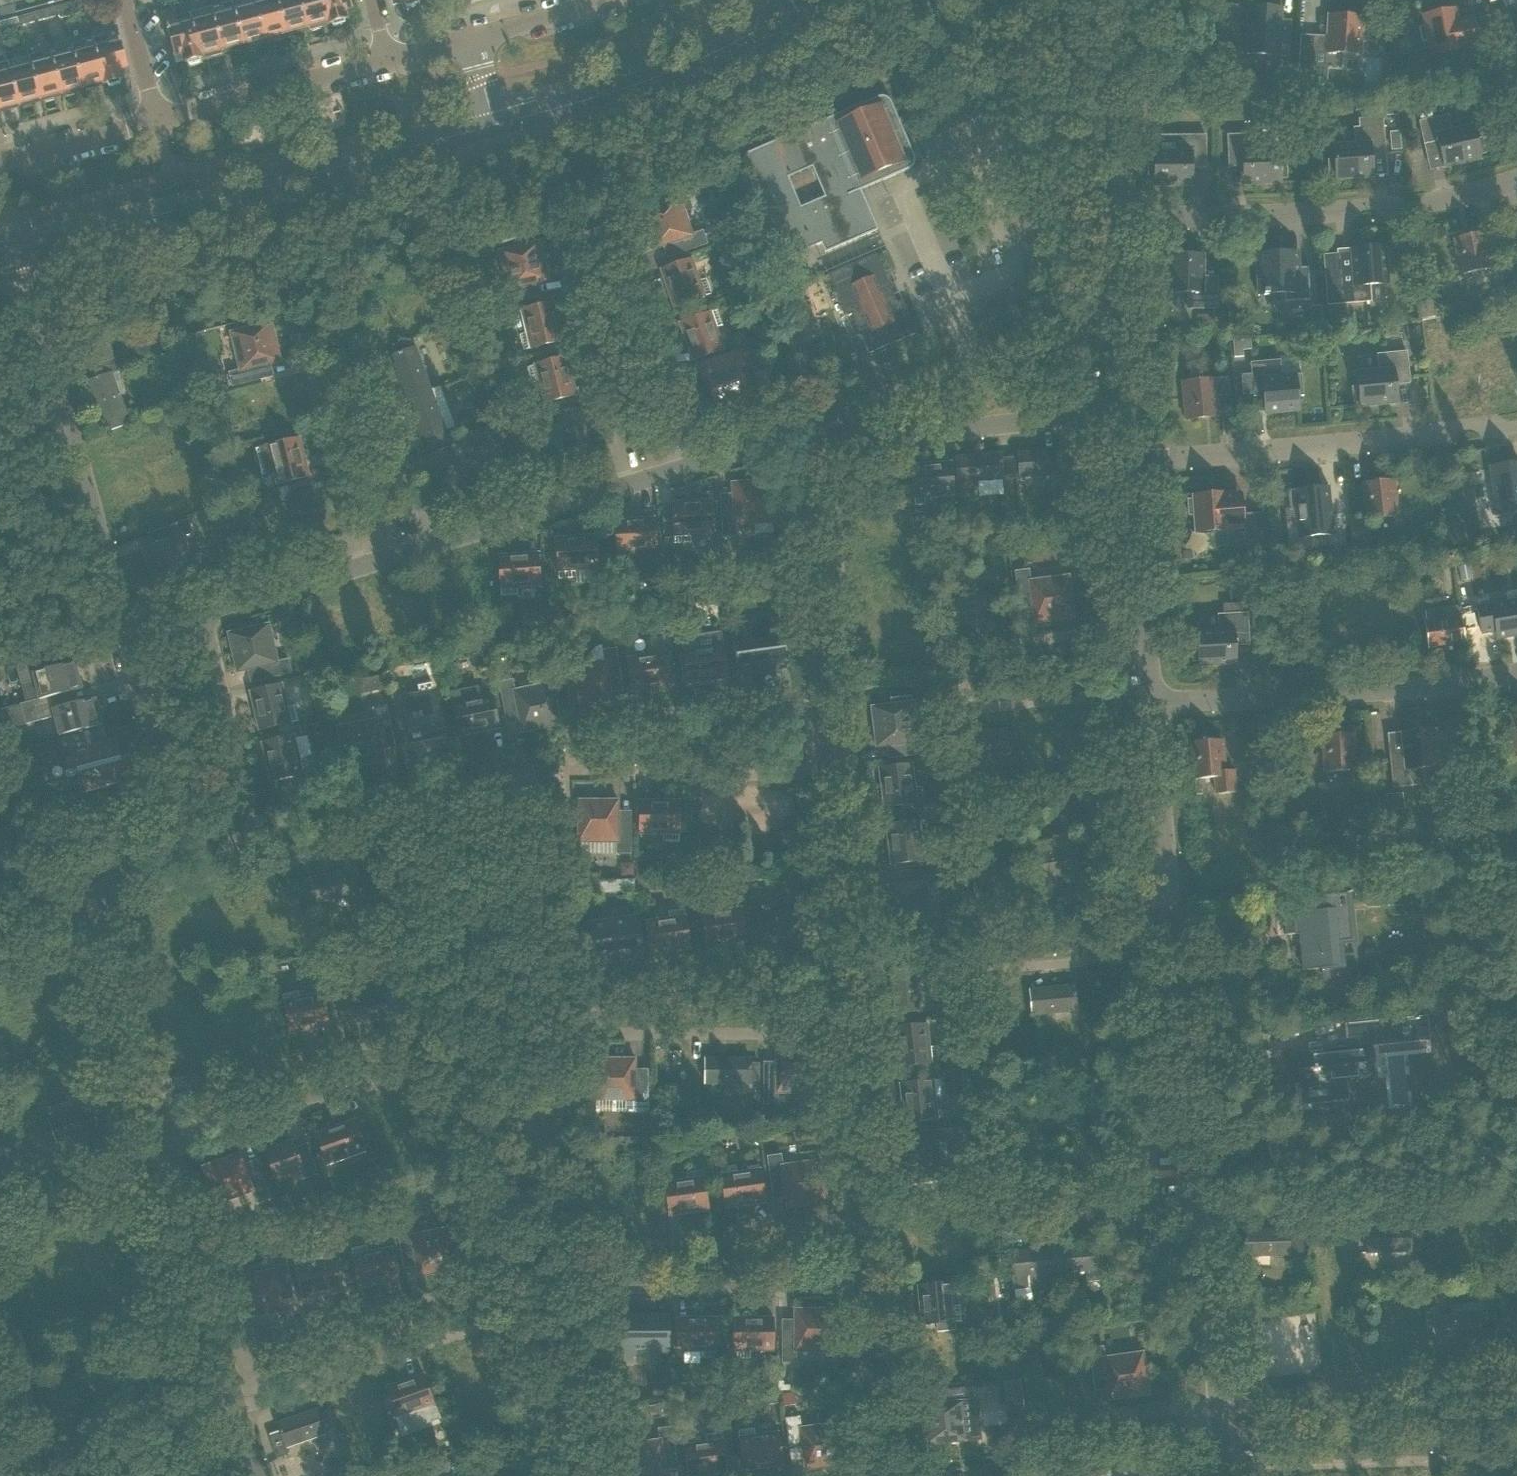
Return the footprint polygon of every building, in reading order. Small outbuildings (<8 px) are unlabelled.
[(15,11),(13,2),(13,0),(0,0),(0,14),(15,11)] [(62,5),(65,17),(85,12),(82,0),(80,0),(62,5)] [(82,0),(85,12),(111,5),(109,0),(82,0)] [(232,1),(243,44),(251,42),(252,45),(263,42),(263,39),(265,38),(254,0),(236,0),(232,1)] [(265,38),(267,38),(267,41),(279,38),(278,35),(286,32),(277,0),(254,0),(265,38)] [(286,32),(288,32),(289,35),(300,32),(299,29),(307,27),(300,0),(277,0),(286,32)] [(307,27),(309,26),(310,29),(321,26),(320,23),(328,21),(328,24),(330,24),(323,0),(300,0),(307,27)] [(330,24),(332,23),(333,26),(344,23),(343,20),(347,20),(344,10),(352,8),(350,0),(323,0),(330,24)] [(1515,35),(1516,35),(1516,0),(1503,0),(1515,35)] [(232,1),(210,7),(222,50),(230,48),(231,51),(242,48),(241,44),(243,44),(232,1)] [(62,5),(40,11),(43,20),(60,16),(60,19),(65,17),(62,5)] [(1250,6),(1247,54),(1289,57),(1292,21),(1280,20),(1281,8),(1250,6)] [(210,7),(189,13),(201,59),(202,58),(201,55),(209,53),(210,56),(221,53),(220,50),(222,50),(210,7)] [(1473,18),(1458,21),(1455,9),(1424,15),(1426,25),(1419,26),(1422,41),(1429,40),(1432,55),(1454,50),(1458,66),(1482,61),(1473,18)] [(201,59),(189,13),(177,16),(175,10),(163,14),(174,56),(182,54),(184,63),(188,62),(189,65),(200,62),(199,59),(201,59)] [(40,11),(18,16),(21,26),(43,20),(40,11)] [(0,21),(0,32),(21,26),(18,16),(0,21)] [(1301,36),(1297,88),(1310,89),(1312,89),(1314,67),(1328,68),(1340,69),(1341,53),(1359,54),(1360,36),(1366,36),(1367,22),(1361,22),(1362,18),(1343,16),(1329,16),(1329,20),(1328,38),(1314,37),(1301,36)] [(1489,18),(1479,20),(1482,34),(1492,31),(1489,18)] [(105,35),(93,39),(105,84),(108,84),(109,87),(120,84),(119,81),(122,80),(120,71),(128,68),(117,26),(104,30),(105,35)] [(93,39),(72,44),(83,87),(85,87),(85,90),(97,87),(96,83),(103,82),(104,85),(105,84),(93,39)] [(72,44),(50,50),(62,93),(63,93),(64,95),(75,92),(74,89),(83,87),(72,44)] [(50,50),(29,56),(40,99),(42,98),(42,101),(54,98),(53,95),(62,93),(50,50)] [(29,56),(8,61),(19,104),(21,104),(22,107),(33,104),(32,101),(40,99),(29,56)] [(1505,63),(1510,76),(1516,74),(1516,59),(1505,63)] [(0,64),(0,109),(5,108),(6,111),(18,108),(17,105),(19,104),(8,61),(0,64)] [(1327,90),(1328,68),(1314,67),(1312,89),(1327,90)] [(744,157),(743,158),(743,159),(743,160),(743,161),(743,162),(743,163),(743,164),(744,165),(744,166),(784,259),(785,259),(785,258),(821,243),(825,252),(877,229),(860,190),(887,178),(907,169),(908,169),(909,169),(910,168),(911,167),(912,167),(912,166),(913,165),(914,164),(914,163),(914,162),(914,161),(914,160),(914,159),(914,158),(914,157),(914,156),(914,155),(913,155),(901,126),(898,118),(891,103),(891,102),(891,101),(890,101),(890,100),(889,99),(888,99),(888,98),(887,98),(886,97),(885,97),(884,96),(883,96),(882,96),(881,96),(880,96),(879,96),(878,96),(877,97),(876,97),(757,148),(750,151),(749,152),(748,152),(748,153),(747,153),(746,154),(745,155),(744,156),(744,157)] [(1397,97),(1385,98),(1386,115),(1398,114),(1397,97)] [(1234,108),(1234,98),(1219,99),(1220,109),(1234,108)] [(1430,100),(1414,104),(1417,115),(1433,112),(1430,100)] [(1448,165),(1480,158),(1479,154),(1485,153),(1481,139),(1475,140),(1472,126),(1451,131),(1447,116),(1420,122),(1426,152),(1440,148),(1441,152),(1444,166),(1448,165)] [(1335,160),(1328,161),(1330,175),(1335,174),(1336,179),(1372,176),(1371,158),(1385,157),(1383,126),(1382,117),(1359,119),(1360,128),(1354,129),(1355,145),(1334,146),(1335,160)] [(1400,131),(1390,132),(1391,149),(1401,149),(1400,131)] [(1244,183),(1248,183),(1280,182),(1280,178),(1286,178),(1286,163),(1280,164),(1279,150),(1257,150),(1256,134),(1228,136),(1229,166),(1243,165),(1244,183)] [(1187,185),(1191,184),(1191,170),(1191,166),(1205,166),(1205,136),(1176,136),(1176,152),(1154,152),(1154,166),(1148,166),(1148,181),(1154,181),(1155,185),(1187,185)] [(1440,148),(1426,152),(1430,169),(1444,166),(1440,148)] [(1386,175),(1385,157),(1371,158),(1372,176),(1386,175)] [(678,199),(640,212),(654,249),(663,245),(671,243),(675,254),(706,243),(702,231),(691,235),(678,199)] [(1454,238),(1458,257),(1461,273),(1491,267),(1484,232),(1454,238)] [(529,285),(537,283),(547,280),(538,242),(499,252),(508,289),(497,292),(500,305),(532,297),(529,285)] [(1337,254),(1323,255),(1328,305),(1342,303),(1370,301),(1369,285),(1387,283),(1385,265),(1391,265),(1390,250),(1384,251),(1384,247),(1366,248),(1360,249),(1351,249),(1337,251),(1337,254)] [(1299,268),(1299,251),(1255,253),(1257,294),(1284,293),(1285,301),(1310,300),(1308,267),(1299,268)] [(896,303),(876,255),(829,274),(847,316),(851,314),(868,353),(914,333),(900,301),(896,303)] [(1202,255),(1188,256),(1170,256),(1170,260),(1164,260),(1164,274),(1170,274),(1170,292),(1188,292),(1188,308),(1216,308),(1216,278),(1202,278),(1202,260),(1202,255)] [(661,270),(674,307),(711,293),(706,278),(699,281),(691,259),(661,270)] [(1506,288),(1510,305),(1516,303),(1516,297),(1514,286),(1506,288)] [(1426,289),(1417,291),(1421,317),(1421,318),(1422,319),(1423,319),(1435,317),(1443,316),(1442,315),(1442,312),(1441,306),(1434,306),(1433,307),(1433,304),(1426,289)] [(480,300),(470,303),(472,313),(482,311),(480,300)] [(527,332),(520,334),(524,350),(562,340),(553,302),(522,310),(527,332)] [(680,323),(692,360),(723,350),(715,328),(722,325),(717,310),(680,323)] [(1210,315),(1210,330),(1228,330),(1228,315),(1210,315)] [(485,317),(475,319),(478,330),(488,328),(485,317)] [(794,344),(820,333),(814,320),(788,331),(794,344)] [(262,365),(270,363),(280,361),(270,323),(231,332),(241,370),(230,373),(233,385),(265,377),(262,365)] [(1419,324),(1406,326),(1407,339),(1421,338),(1419,324)] [(1250,339),(1232,341),(1233,358),(1243,357),(1243,350),(1251,349),(1250,339)] [(108,421),(110,429),(126,424),(123,416),(126,415),(111,373),(126,368),(122,355),(115,358),(108,340),(85,348),(96,379),(88,382),(103,423),(108,421)] [(392,356),(407,398),(430,389),(415,347),(412,348),(409,341),(393,346),(396,354),(392,356)] [(1397,402),(1395,388),(1395,384),(1409,383),(1406,352),(1378,355),(1379,371),(1357,373),(1359,387),(1353,388),(1354,402),(1360,401),(1360,405),(1397,402)] [(699,368),(694,370),(701,389),(711,417),(759,400),(743,353),(699,368)] [(539,380),(545,402),(576,395),(566,357),(528,366),(532,382),(539,380)] [(1242,375),(1241,375),(1243,395),(1253,394),(1253,397),(1264,396),(1265,409),(1279,408),(1279,413),(1298,411),(1298,406),(1297,396),(1298,396),(1303,396),(1303,390),(1302,374),(1281,375),(1281,372),(1280,360),(1251,362),(1250,362),(1251,370),(1251,374),(1242,375)] [(217,377),(200,381),(203,395),(220,390),(217,377)] [(1228,394),(1226,378),(1198,381),(1198,386),(1183,387),(1186,419),(1218,416),(1216,395),(1228,394)] [(796,379),(787,382),(791,392),(800,389),(796,379)] [(426,438),(429,445),(445,440),(442,432),(445,431),(430,389),(407,398),(422,439),(426,438)] [(557,414),(562,438),(567,457),(591,451),(581,408),(576,409),(574,400),(557,405),(559,414),(557,414)] [(476,403),(475,419),(492,420),(494,404),(476,403)] [(260,448),(256,449),(262,475),(274,472),(277,484),(308,476),(299,438),(260,448)] [(445,440),(429,445),(432,454),(428,456),(443,497),(466,489),(451,447),(448,448),(445,440)] [(1009,457),(1010,475),(1018,474),(1018,477),(1063,473),(1065,488),(1077,487),(1075,463),(1063,464),(1062,448),(1017,452),(1017,456),(1009,457)] [(1002,475),(1010,475),(1009,457),(1001,458),(1000,453),(956,456),(957,481),(1002,478),(1002,475)] [(912,466),(915,505),(931,504),(930,496),(953,494),(951,462),(912,466)] [(1516,514),(1516,462),(1488,466),(1496,517),(1516,514)] [(1362,482),(1364,502),(1365,518),(1396,515),(1393,479),(1362,482)] [(288,494),(299,538),(324,532),(313,488),(308,489),(306,481),(290,485),(292,494),(288,494)] [(733,502),(721,503),(723,537),(736,536),(735,523),(774,520),(771,482),(732,484),(733,502)] [(1328,486),(1287,490),(1289,510),(1297,509),(1300,538),(1317,537),(1318,546),(1334,545),(1328,486)] [(1194,500),(1188,500),(1189,515),(1195,514),(1197,532),(1215,531),(1215,541),(1216,547),(1243,544),(1244,544),(1248,544),(1250,544),(1251,556),(1262,555),(1259,513),(1242,514),(1228,515),(1226,497),(1226,493),(1212,494),(1194,496),(1194,500)] [(664,522),(663,522),(664,543),(665,543),(666,543),(675,543),(691,541),(690,534),(713,532),(711,500),(672,503),(673,521),(664,522)] [(213,510),(201,514),(205,525),(217,521),(213,510)] [(615,521),(618,560),(634,559),(633,552),(656,550),(654,518),(615,521)] [(160,543),(153,545),(143,549),(156,587),(194,573),(181,536),(192,532),(187,520),(156,532),(160,543)] [(559,578),(575,577),(574,569),(597,568),(595,536),(556,538),(559,578)] [(1451,550),(1440,551),(1441,565),(1453,563),(1451,550)] [(501,596),(517,595),(517,587),(540,586),(537,553),(498,556),(501,596)] [(1470,564),(1459,567),(1461,580),(1472,578),(1470,564)] [(1032,603),(1033,611),(1034,621),(1073,617),(1068,577),(1030,582),(1028,570),(1016,572),(1020,605),(1032,603)] [(950,601),(951,606),(953,625),(997,620),(997,615),(1005,614),(1003,596),(995,597),(995,595),(950,601)] [(1478,608),(1482,632),(1496,630),(1497,638),(1516,635),(1516,602),(1478,608)] [(1235,663),(1234,649),(1234,645),(1248,644),(1246,603),(1223,604),(1224,614),(1218,615),(1219,631),(1197,632),(1198,646),(1192,647),(1192,661),(1199,661),(1199,665),(1235,663)] [(1426,619),(1424,619),(1425,625),(1428,645),(1463,641),(1461,618),(1460,615),(1459,606),(1425,611),(1426,619)] [(256,667),(259,679),(291,672),(288,660),(277,662),(268,624),(229,633),(238,672),(256,667)] [(767,638),(733,643),(738,673),(738,677),(756,674),(784,670),(789,669),(786,649),(782,650),(781,643),(785,642),(783,626),(766,629),(767,638)] [(650,656),(627,659),(632,691),(670,685),(670,679),(674,678),(670,653),(666,653),(665,646),(664,638),(648,640),(649,648),(650,656)] [(684,655),(679,656),(683,681),(687,680),(688,683),(727,677),(722,646),(699,649),(698,641),(682,644),(684,655)] [(608,683),(621,681),(616,649),(603,651),(605,662),(566,667),(572,707),(611,702),(608,683)] [(484,652),(472,655),(474,665),(486,662),(484,652)] [(48,655),(15,663),(21,684),(34,680),(39,698),(39,700),(67,692),(82,688),(75,661),(59,665),(53,667),(52,667),(51,668),(48,655)] [(306,659),(295,662),(297,671),(309,669),(306,659)] [(381,676),(368,678),(371,692),(384,689),(381,676)] [(518,713),(520,721),(522,731),(560,723),(552,684),(514,691),(512,680),(499,683),(506,715),(518,713)] [(419,693),(401,697),(410,741),(442,734),(432,683),(417,686),(419,693)] [(250,691),(259,730),(298,721),(294,705),(287,707),(282,684),(250,691)] [(478,687),(451,692),(452,697),(460,735),(498,727),(492,696),(480,699),(478,687)] [(0,710),(0,731),(25,724),(54,716),(60,736),(83,729),(102,724),(95,697),(70,704),(67,692),(39,700),(39,698),(20,703),(20,705),(0,710)] [(917,741),(912,702),(910,703),(910,696),(908,696),(891,698),(891,705),(873,707),(877,746),(896,744),(897,756),(930,752),(928,740),(917,741)] [(380,741),(393,738),(386,706),(373,709),(376,720),(338,728),(346,767),(384,759),(380,741)] [(322,727),(309,730),(310,738),(316,742),(324,740),(322,727)] [(1017,750),(1016,734),(1007,734),(1007,729),(963,733),(965,757),(1010,753),(1009,750),(1017,750)] [(1434,730),(1402,733),(1404,755),(1390,756),(1394,787),(1422,784),(1420,768),(1438,766),(1436,748),(1442,747),(1441,733),(1435,734),(1434,730)] [(72,755),(65,757),(68,770),(68,771),(77,769),(78,774),(76,774),(77,775),(81,793),(106,786),(106,787),(109,786),(109,785),(135,778),(130,761),(130,760),(121,762),(120,757),(122,757),(121,756),(117,738),(107,741),(97,744),(92,745),(93,750),(89,751),(84,732),(67,737),(72,755)] [(1322,734),(1323,754),(1324,771),(1355,769),(1353,733),(1322,734)] [(262,743),(271,781),(310,772),(306,757),(299,758),(293,736),(262,743)] [(1214,776),(1216,792),(1236,791),(1234,769),(1224,770),(1222,740),(1191,742),(1194,778),(1214,776)] [(911,764),(899,766),(880,768),(884,807),(924,802),(922,786),(914,787),(911,764)] [(1401,794),(1387,796),(1388,809),(1403,808),(1401,794)] [(617,820),(617,811),(617,801),(578,801),(578,841),(617,841),(617,853),(630,853),(630,820),(617,820)] [(663,841),(679,841),(679,801),(640,801),(640,833),(663,833),(663,841)] [(886,825),(891,864),(923,860),(920,837),(928,836),(926,820),(886,825)] [(1031,856),(1023,857),(1025,875),(1034,873),(1035,878),(1079,872),(1077,863),(1089,861),(1086,837),(1074,839),(1075,847),(1054,850),(1052,838),(1029,842),(1031,856)] [(635,875),(649,875),(649,851),(635,851),(635,875)] [(622,864),(622,876),(633,876),(633,864),(622,864)] [(904,885),(896,886),(886,887),(890,926),(930,921),(925,883),(937,881),(935,869),(903,873),(904,885)] [(302,885),(293,887),(297,905),(305,903),(305,905),(330,900),(349,896),(359,893),(357,881),(347,884),(344,871),(301,881),(302,885)] [(585,876),(586,887),(596,886),(595,875),(585,876)] [(761,878),(750,879),(752,888),(762,887),(761,878)] [(635,879),(614,880),(614,892),(635,891),(635,879)] [(1292,914),(1283,915),(1285,935),(1304,933),(1304,939),(1300,939),(1302,969),(1322,967),(1342,965),(1340,941),(1351,940),(1348,908),(1335,909),(1333,896),(1302,899),(1303,912),(1303,913),(1292,914)] [(702,906),(707,945),(746,940),(741,908),(719,911),(718,904),(702,906)] [(646,922),(651,954),(689,948),(684,909),(668,911),(669,919),(646,922)] [(972,910),(960,912),(961,927),(974,925),(972,910)] [(641,954),(636,919),(618,921),(588,925),(593,962),(642,955),(641,954)] [(319,939),(315,946),(326,953),(330,946),(319,939)] [(318,956),(310,957),(312,970),(320,968),(318,956)] [(1035,988),(1029,989),(1032,1015),(1076,1011),(1076,1009),(1075,1006),(1087,1005),(1086,988),(1075,990),(1074,985),(1035,988)] [(299,998),(297,991),(282,994),(290,1033),(328,1025),(322,993),(299,998)] [(974,1018),(960,1020),(962,1034),(975,1032),(974,1018)] [(1384,1020),(1366,1021),(1346,1023),(1348,1047),(1297,1052),(1300,1086),(1374,1079),(1371,1042),(1385,1040),(1384,1020)] [(895,1028),(899,1067),(938,1062),(936,1046),(929,1047),(926,1024),(895,1028)] [(777,1071),(764,1071),(764,1104),(777,1104),(777,1092),(816,1092),(816,1052),(777,1052),(777,1071)] [(750,1058),(705,1058),(705,1085),(751,1084),(751,1081),(758,1081),(758,1062),(750,1062),(750,1058)] [(647,1078),(635,1078),(634,1060),(595,1060),(595,1100),(634,1100),(634,1111),(647,1111),(647,1078)] [(900,1084),(905,1123),(937,1119),(934,1096),(942,1096),(940,1079),(900,1084)] [(992,1105),(982,1106),(983,1117),(993,1115),(992,1105)] [(316,1133),(322,1152),(326,1164),(364,1151),(354,1120),(316,1133)] [(972,1126),(904,1133),(909,1185),(949,1181),(947,1165),(962,1163),(960,1141),(973,1140),(972,1126)] [(292,1142),(266,1151),(276,1181),(302,1172),(303,1178),(316,1174),(306,1145),(294,1148),(292,1142)] [(240,1153),(202,1166),(216,1203),(253,1190),(257,1202),(269,1198),(259,1169),(247,1173),(240,1153)] [(785,1188),(786,1196),(787,1206),(826,1201),(821,1161),(782,1167),(781,1155),(768,1157),(773,1189),(785,1188)] [(1247,1158),(1248,1171),(1264,1169),(1263,1157),(1247,1158)] [(720,1168),(726,1207),(765,1201),(760,1170),(737,1173),(736,1165),(720,1168)] [(665,1183),(669,1215),(708,1209),(703,1170),(687,1172),(688,1180),(665,1183)] [(1004,1178),(993,1179),(994,1191),(1005,1190),(1004,1178)] [(303,1224),(287,1227),(289,1239),(305,1236),(303,1224)] [(415,1257),(417,1265),(419,1275),(457,1268),(450,1228),(412,1236),(409,1225),(397,1227),(403,1259),(415,1257)] [(1410,1226),(1366,1227),(1367,1247),(1367,1252),(1411,1251),(1411,1249),(1427,1249),(1426,1230),(1410,1230),(1410,1226)] [(1289,1229),(1245,1231),(1246,1256),(1266,1255),(1290,1254),(1290,1251),(1296,1251),(1298,1251),(1305,1251),(1305,1234),(1298,1234),(1289,1235),(1289,1229)] [(279,1230),(266,1232),(268,1243),(281,1240),(279,1230)] [(1100,1244),(1061,1248),(1064,1273),(1103,1270),(1102,1266),(1118,1265),(1118,1267),(1120,1266),(1118,1246),(1101,1248),(1100,1244)] [(351,1248),(359,1287),(397,1279),(391,1248),(369,1252),(367,1245),(351,1248)] [(1064,1273),(1061,1248),(1011,1252),(1014,1288),(1050,1285),(1049,1275),(1064,1273)] [(950,1283),(918,1286),(922,1325),(937,1324),(938,1331),(955,1329),(954,1322),(962,1321),(960,1305),(952,1306),(950,1283)] [(795,1329),(783,1329),(783,1362),(796,1362),(796,1350),(834,1350),(834,1310),(795,1310),(795,1329)] [(615,1359),(633,1359),(633,1352),(668,1352),(668,1317),(615,1317),(615,1359)] [(701,1350),(701,1358),(717,1358),(717,1318),(677,1318),(678,1350),(701,1350)] [(734,1318),(734,1358),(750,1358),(750,1350),(773,1350),(773,1318),(734,1318)] [(1092,1320),(1084,1321),(1086,1335),(1094,1333),(1092,1320)] [(1107,1380),(1108,1388),(1109,1398),(1148,1393),(1143,1353),(1104,1359),(1103,1347),(1090,1349),(1094,1381),(1107,1380)] [(804,1372),(790,1373),(790,1388),(805,1387),(804,1372)] [(386,1387),(399,1425),(414,1420),(412,1412),(434,1405),(423,1375),(386,1387)] [(778,1381),(765,1381),(765,1390),(778,1390),(778,1381)] [(1019,1381),(1005,1382),(1008,1412),(1022,1411),(1019,1381)] [(933,1404),(922,1405),(926,1444),(966,1440),(966,1441),(980,1439),(976,1400),(973,1400),(972,1388),(959,1389),(939,1391),(941,1403),(933,1404)] [(793,1393),(782,1394),(784,1406),(794,1404),(793,1393)] [(776,1394),(768,1395),(769,1404),(777,1403),(776,1394)] [(716,1397),(707,1398),(709,1408),(718,1406),(716,1397)] [(335,1428),(329,1410),(321,1413),(319,1409),(278,1423),(280,1431),(269,1435),(277,1458),(288,1454),(286,1447),(328,1432),(328,1430),(335,1428)] [(803,1450),(804,1458),(805,1469),(844,1464),(839,1424),(801,1429),(799,1417),(786,1419),(791,1452),(803,1450)] [(626,1475),(666,1475),(664,1461),(676,1460),(671,1427),(659,1429),(660,1440),(622,1446),(626,1475)] [(738,1430),(744,1469),(783,1464),(778,1433),(755,1436),(754,1428),(738,1430)] [(688,1475),(696,1475),(727,1472),(722,1433),(706,1435),(707,1442),(684,1445),(688,1475)] [(451,1442),(439,1446),(442,1455),(453,1452),(451,1442)] [(437,1460),(435,1470),(447,1473),(450,1462),(437,1460)]
